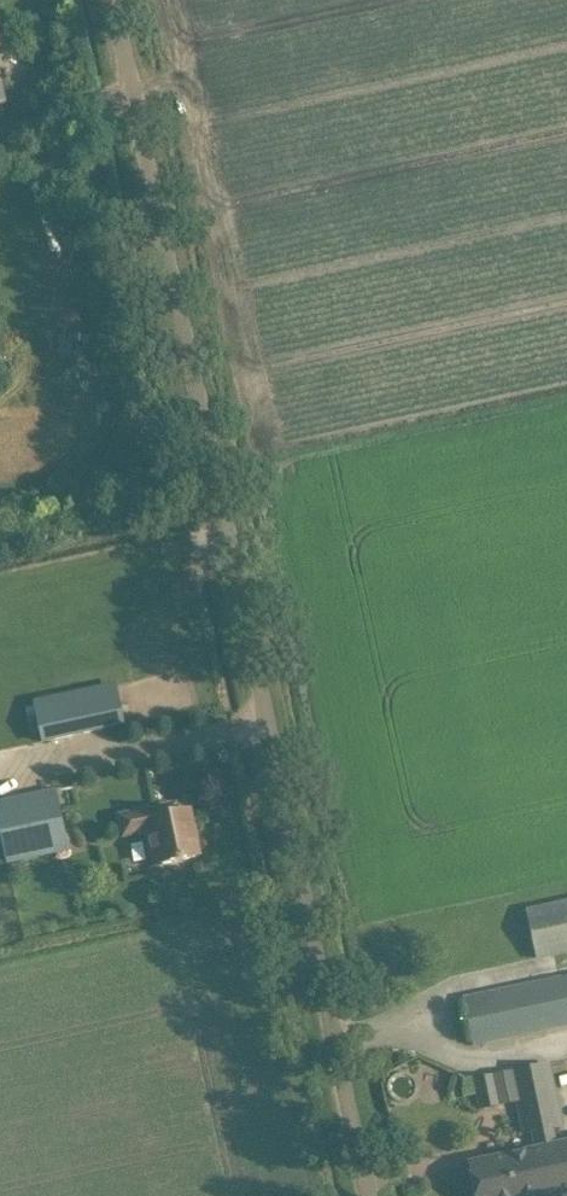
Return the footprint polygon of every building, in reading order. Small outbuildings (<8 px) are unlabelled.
[(115,686),(36,703),(44,741),(103,728),(123,724),(115,686)] [(55,792),(54,789),(0,800),(0,821),(8,862),(67,849),(55,792)] [(141,811),(118,816),(123,840),(146,835),(153,833),(160,865),(172,862),(200,857),(190,810),(180,812),(178,803),(169,805),(141,811)] [(566,956),(566,900),(526,909),(538,962),(566,956)] [(462,996),(472,1048),(566,1028),(566,975),(462,996)] [(512,1072),(519,1103),(525,1133),(535,1131),(539,1150),(471,1164),(477,1195),(544,1195),(566,1191),(566,1144),(556,1147),(552,1128),(562,1126),(549,1064),(512,1072)] [(501,1106),(495,1076),(474,1080),(480,1111),(501,1106)]
